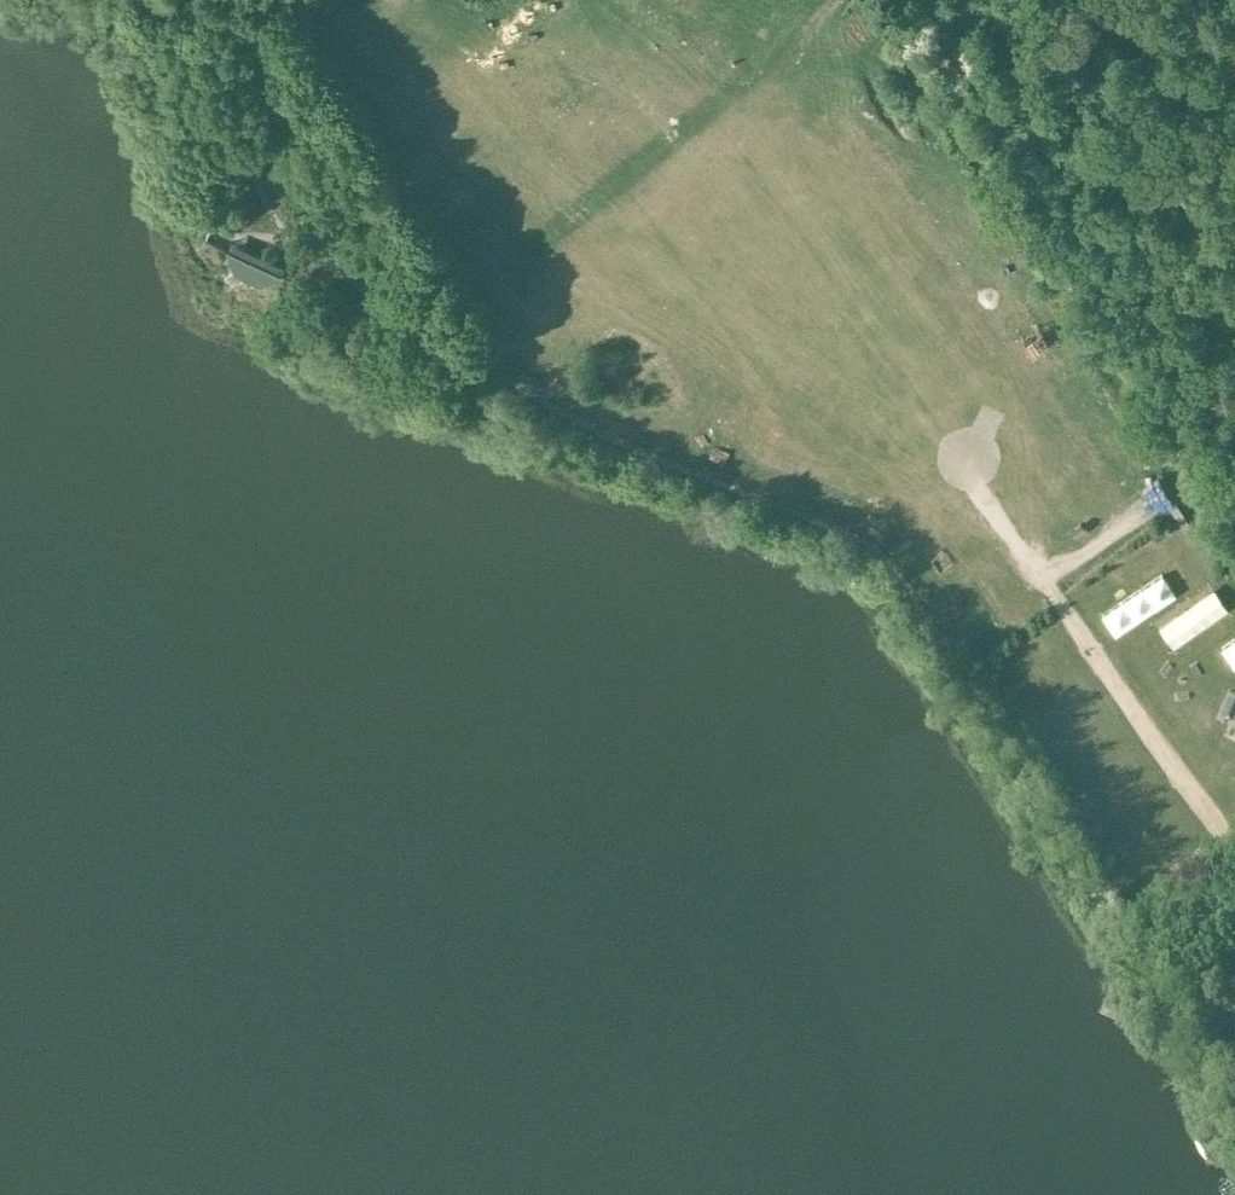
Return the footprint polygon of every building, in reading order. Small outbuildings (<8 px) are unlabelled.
[(283,271),(225,244),(232,268),(259,281),(283,271)] [(1181,557),(1115,596),(1129,621),(1196,582),(1181,557)] [(1234,605),(1234,574),(1234,573),(1173,607),(1186,632),(1234,605)]
